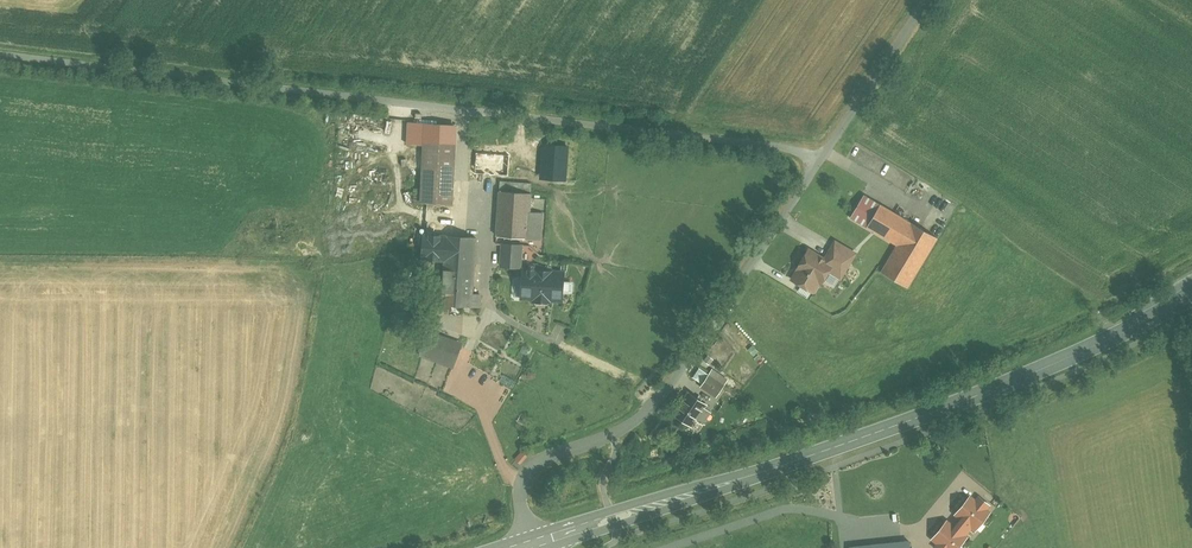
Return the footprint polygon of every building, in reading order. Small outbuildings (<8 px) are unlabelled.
[(455,145),(424,143),(422,203),(452,204),(455,145)] [(509,155),(477,153),(475,173),(508,175),(509,155)] [(501,182),(500,191),(531,193),(532,184),(507,182),(501,182)] [(531,193),(500,191),(497,236),(540,239),(542,212),(529,212),(531,193)] [(880,205),(864,195),(851,217),(867,227),(880,205)] [(911,223),(880,205),(867,227),(897,245),(896,248),(922,264),(937,238),(911,222),(911,223)] [(477,240),(426,236),(424,258),(447,260),(446,261),(475,264),(477,240)] [(854,255),(836,244),(826,260),(845,271),(854,255)] [(522,246),(503,245),(502,266),(521,268),(522,246)] [(922,264),(896,248),(882,271),(881,271),(881,272),(908,287),(922,264)] [(813,255),(806,256),(799,269),(799,270),(793,280),(814,292),(819,282),(822,284),(830,270),(841,277),(845,271),(826,260),(814,253),(813,255)] [(475,264),(446,261),(443,304),(472,307),(475,264)] [(564,274),(524,271),(522,298),(538,299),(538,301),(547,302),(547,300),(562,301),(564,274)] [(460,347),(429,335),(421,355),(453,367),(460,347)] [(725,385),(709,375),(701,387),(717,397),(725,385)] [(706,405),(690,394),(675,415),(692,426),(706,405)] [(523,452),(516,460),(522,464),(528,457),(523,452)] [(960,519),(957,522),(970,532),(972,530),(975,532),(992,512),(988,509),(991,505),(979,495),(976,499),(970,494),(954,514),(960,519)] [(970,532),(957,522),(955,525),(947,519),(930,540),(935,544),(932,547),(934,547),(958,547),(968,536),(967,535),(970,532)]
